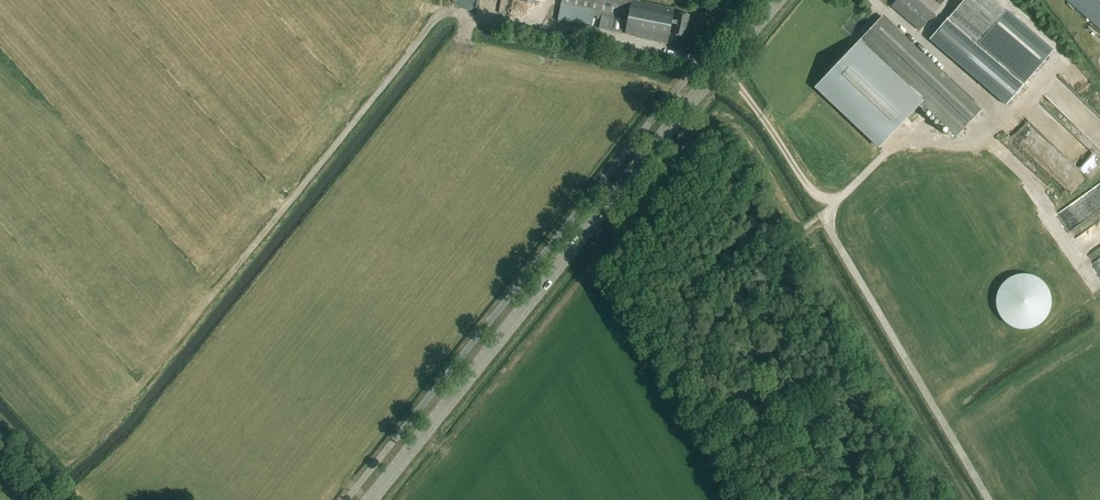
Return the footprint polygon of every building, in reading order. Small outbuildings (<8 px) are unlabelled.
[(560,9),(601,17),(599,29),(625,34),(625,33),(635,35),(634,37),(667,43),(669,34),(684,37),(689,15),(673,13),(674,10),(631,1),(631,0),(562,0),(560,9)] [(891,6),(919,30),(933,14),(917,0),(897,0),(891,6)] [(1051,53),(990,0),(968,0),(945,26),(943,25),(930,40),(1006,105),(1051,53)] [(1099,28),(1099,0),(1067,0),(1099,28)] [(882,17),(858,42),(815,88),(879,148),(922,103),(957,136),(981,111),(882,17)] [(587,36),(585,45),(611,51),(613,41),(587,36)] [(1002,320),(1048,320),(1048,278),(1024,278),(1024,287),(1005,287),(1005,297),(1002,297),(1002,320)]
